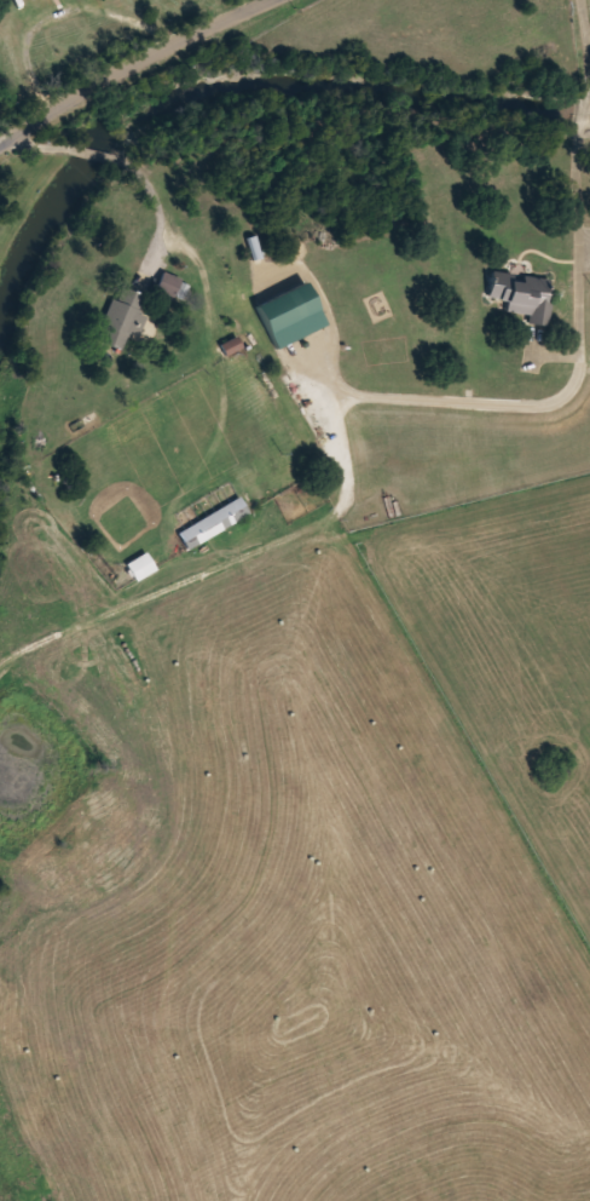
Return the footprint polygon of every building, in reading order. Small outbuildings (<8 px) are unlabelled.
[(492,269),(488,297),(530,304),(527,322),(546,325),(553,279),(492,269)] [(178,297),(185,282),(163,271),(156,286),(178,297)] [(122,348),(127,333),(138,337),(145,314),(138,312),(144,293),(115,284),(98,340),(122,348)] [(187,548),(250,514),(240,497),(178,530),(187,548)] [(124,564),(135,581),(157,568),(146,551),(124,564)]
